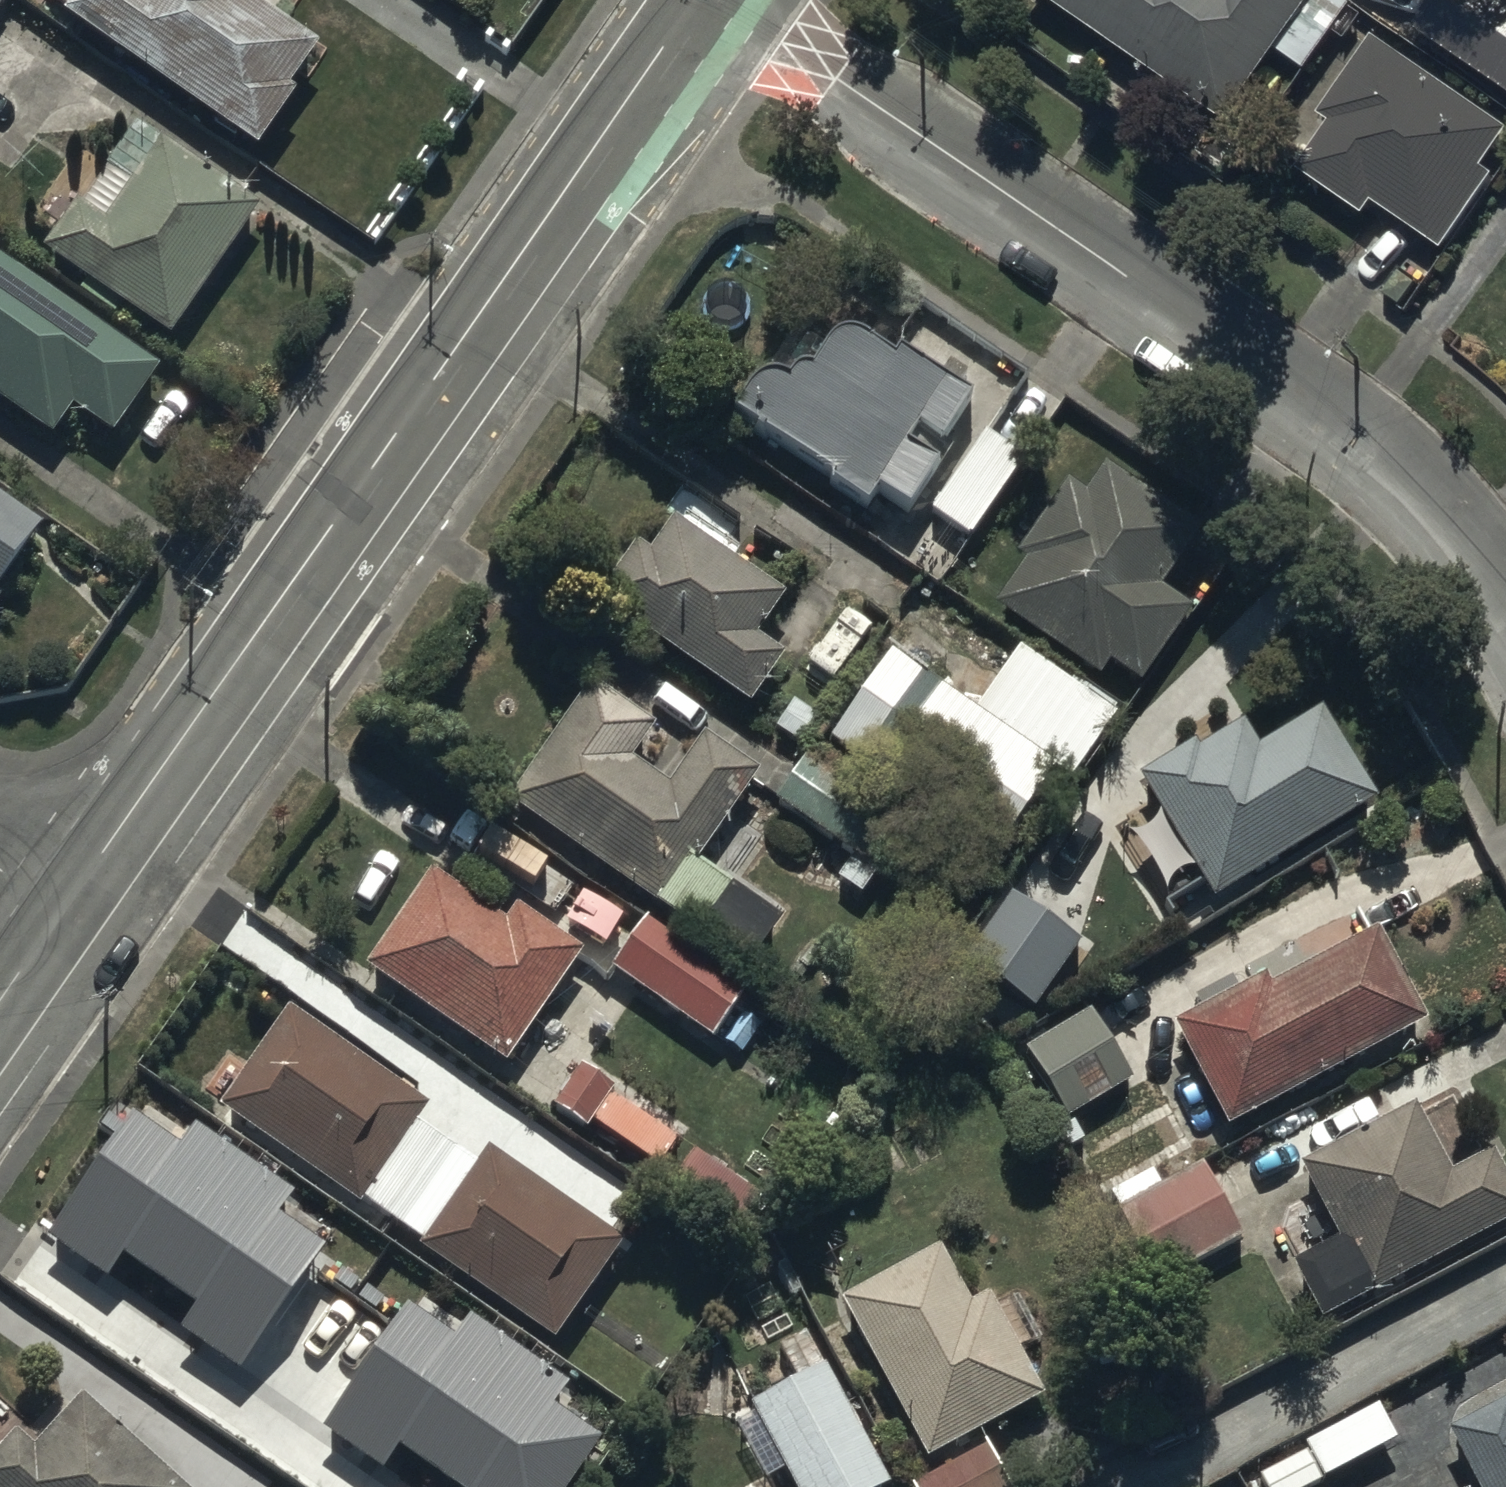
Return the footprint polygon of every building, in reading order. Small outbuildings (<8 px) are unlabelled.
[(67,13),(260,148),(299,93),(292,89),(323,46),(263,4),(265,0),(76,0),(67,13)] [(1230,124),(1277,56),(1303,75),(1342,20),(1316,2),(1318,0),(1052,0),(1230,124)] [(1412,20),(1505,87),(1505,2),(1504,0),(1426,0),(1412,20)] [(1374,36),(1321,116),(1329,122),(1296,171),(1366,217),(1375,203),(1446,250),(1495,175),(1486,169),(1505,139),(1505,123),(1374,36)] [(176,337),(260,212),(229,191),(234,185),(165,138),(110,220),(78,198),(45,248),(90,278),(80,292),(117,316),(126,303),(176,337)] [(53,436),(72,409),(115,440),(165,369),(0,251),(0,398),(53,436)] [(892,355),(855,330),(843,330),(838,333),(825,349),(815,363),(807,365),(794,370),(789,376),(782,377),(773,374),(763,377),(753,383),(748,390),(734,410),(734,412),(835,481),(832,485),(864,507),(876,491),(907,512),(941,463),(911,442),(921,428),(939,440),(972,393),(900,343),(892,355)] [(1027,460),(985,431),(929,510),(972,540),(1027,460)] [(1085,491),(1070,480),(1020,552),(1027,557),(994,602),(1099,677),(1110,662),(1141,684),(1195,609),(1162,586),(1202,530),(1106,462),(1085,491)] [(0,490),(0,606),(9,594),(4,590),(49,524),(0,490)] [(787,594),(673,518),(652,549),(637,540),(595,603),(750,706),(784,656),(757,638),(787,594)] [(889,649),(826,741),(995,857),(1058,767),(1074,777),(1120,709),(1068,674),(1065,678),(1019,646),(976,709),(889,649)] [(596,682),(513,801),(751,968),(783,922),(697,862),(760,771),(704,732),(668,782),(633,758),(657,725),(596,682)] [(1215,899),(1379,799),(1324,709),(1260,748),(1242,720),(1198,747),(1194,742),(1139,775),(1215,899)] [(801,763),(776,800),(875,866),(899,829),(801,763)] [(368,964),(372,967),(439,1015),(430,1028),(452,1044),(463,1028),(510,1062),(588,954),(519,905),(507,921),(436,869),(368,964)] [(1083,935),(1015,887),(966,954),(1034,1002),(1083,935)] [(647,912),(609,965),(711,1037),(749,984),(647,912)] [(1228,1126),(1426,1020),(1378,930),(1271,987),(1264,975),(1173,1024),(1228,1126)] [(359,1206),(420,1120),(431,1105),(291,1007),(220,1107),(359,1206)] [(1054,1122),(1056,1125),(1070,1150),(1086,1140),(1073,1117),(1132,1083),(1090,1010),(1025,1047),(1065,1116),(1054,1122)] [(587,1128),(614,1088),(580,1065),(554,1105),(587,1128)] [(1420,1110),(1417,1103),(1299,1164),(1337,1238),(1293,1261),(1322,1318),(1505,1222),(1505,1179),(1491,1151),(1478,1158),(1452,1172),(1420,1110)] [(178,1139),(133,1107),(47,1230),(106,1271),(122,1249),(197,1301),(181,1324),(241,1365),(327,1240),(280,1207),(295,1187),(194,1117),(178,1139)] [(701,1155),(634,1110),(614,1140),(681,1185),(701,1155)] [(480,1162),(423,1247),(559,1343),(631,1243),(493,1144),(480,1162)] [(1162,1184),(1113,1212),(1151,1285),(1242,1238),(1203,1162),(1162,1184)] [(939,1244),(840,1297),(928,1461),(1044,1399),(1018,1351),(1040,1340),(1017,1297),(998,1307),(989,1290),(969,1301),(939,1244)] [(406,1300),(321,1423),(380,1464),(395,1442),(461,1486),(563,1486),(601,1433),(554,1400),(568,1379),(467,1310),(452,1331),(406,1300)] [(825,1364),(750,1405),(755,1415),(735,1426),(765,1481),(784,1471),(792,1486),(885,1486),(890,1484),(825,1364)] [(84,1394),(37,1446),(22,1432),(0,1456),(0,1486),(187,1486),(84,1394)] [(1446,1431),(1476,1486),(1505,1486),(1505,1399),(1446,1431)] [(1413,1472),(1375,1403),(1254,1471),(1263,1486),(1313,1486),(1321,1483),(1323,1486),(1386,1486),(1413,1472)] [(982,1445),(909,1486),(1006,1486),(982,1445)]
